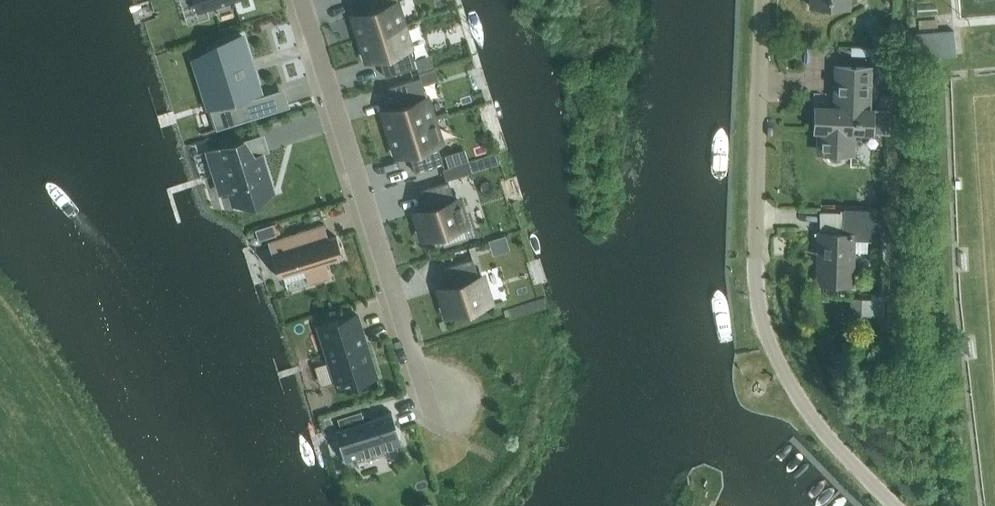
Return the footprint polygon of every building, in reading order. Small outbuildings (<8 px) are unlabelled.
[(198,11),(233,0),(194,0),(198,11)] [(403,24),(396,1),(395,1),(395,0),(361,0),(362,5),(366,4),(368,10),(353,15),(360,38),(403,24)] [(403,24),(360,38),(367,60),(382,56),(384,61),(380,63),(385,76),(416,67),(410,47),(403,24)] [(916,57),(956,54),(954,30),(914,33),(916,57)] [(215,53),(194,60),(208,104),(218,101),(219,104),(259,91),(253,72),(245,74),(241,63),(250,61),(242,35),(212,44),(215,53)] [(885,61),(886,48),(881,48),(871,47),(871,55),(871,60),(885,61)] [(836,108),(816,107),(815,128),(821,128),(820,152),(828,152),(828,156),(831,159),(835,160),(839,159),(842,157),(844,153),(851,153),(852,129),(887,130),(888,110),(867,109),(869,67),(837,66),(836,108)] [(383,110),(390,133),(433,120),(426,97),(422,98),(416,78),(388,87),(392,101),(396,99),(398,105),(383,110)] [(226,125),(226,126),(240,121),(240,120),(235,104),(221,108),(226,125)] [(447,111),(432,116),(433,120),(448,115),(447,111)] [(440,142),(433,120),(390,133),(397,156),(412,151),(414,157),(410,158),(415,172),(442,163),(436,143),(440,142)] [(224,171),(230,189),(234,204),(255,205),(262,200),(259,192),(271,189),(260,154),(248,158),(243,141),(243,140),(208,150),(216,173),(224,171)] [(460,173),(457,165),(448,167),(444,169),(447,177),(460,173)] [(430,208),(415,213),(422,236),(441,231),(445,244),(467,237),(463,224),(465,223),(458,199),(454,201),(448,181),(420,190),(424,203),(428,202),(430,208)] [(819,232),(818,283),(852,284),(853,242),(881,243),(883,212),(844,211),(843,232),(840,232),(821,232),(819,232)] [(336,236),(327,238),(323,225),(324,225),(324,223),(267,241),(268,242),(269,242),(279,275),(278,276),(279,277),(305,269),(309,282),(308,283),(308,284),(330,277),(330,276),(328,276),(324,263),(343,257),(342,256),(341,256),(335,237),(336,237),(336,236)] [(258,240),(276,234),(272,224),(255,229),(258,240)] [(495,251),(512,245),(508,231),(491,236),(495,251)] [(453,279),(454,285),(439,290),(446,312),(489,299),(482,275),(478,276),(472,258),(445,267),(449,280),(453,279)] [(867,291),(866,307),(886,307),(886,292),(867,291)] [(317,326),(335,382),(357,375),(355,368),(372,363),(366,343),(362,344),(360,338),(364,337),(361,328),(357,329),(353,316),(357,315),(356,314),(317,326)] [(336,431),(345,458),(344,459),(345,460),(401,442),(401,441),(400,441),(391,413),(392,413),(391,412),(364,420),(361,412),(361,410),(337,418),(337,419),(338,419),(341,428),(335,429),(335,431),(336,431)]
